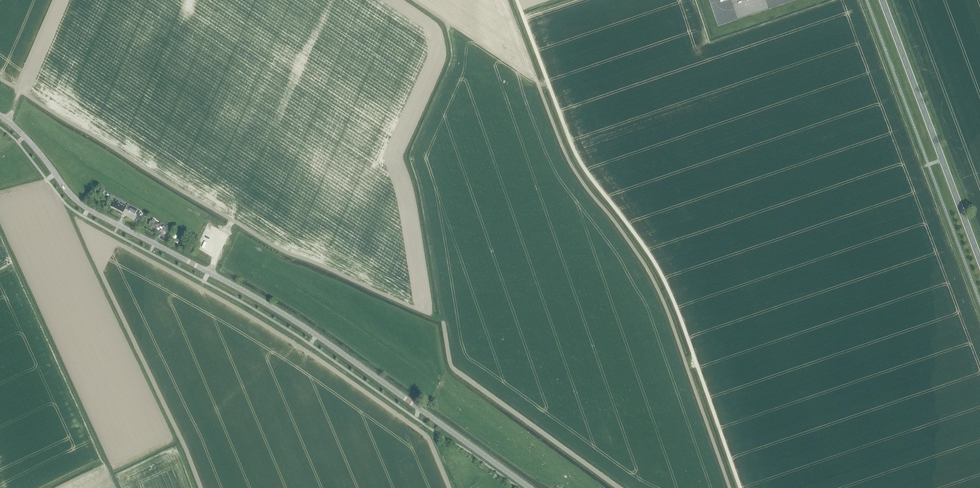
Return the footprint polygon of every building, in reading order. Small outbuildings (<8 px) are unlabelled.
[(736,10),(738,16),(772,10),(762,8),(762,7),(761,10),(758,9),(759,6),(760,6),(750,4),(743,5),(742,2),(739,1),(738,4),(738,6),(740,6),(738,7),(736,6),(735,3),(734,3),(735,7),(743,9),(736,10)] [(127,206),(126,205),(116,200),(112,207),(122,212),(124,209),(128,211),(128,210),(134,214),(137,209),(127,204),(127,206)] [(160,232),(162,229),(167,232),(170,227),(165,224),(164,224),(160,222),(159,224),(152,219),(148,225),(156,230),(156,229),(160,232)]
